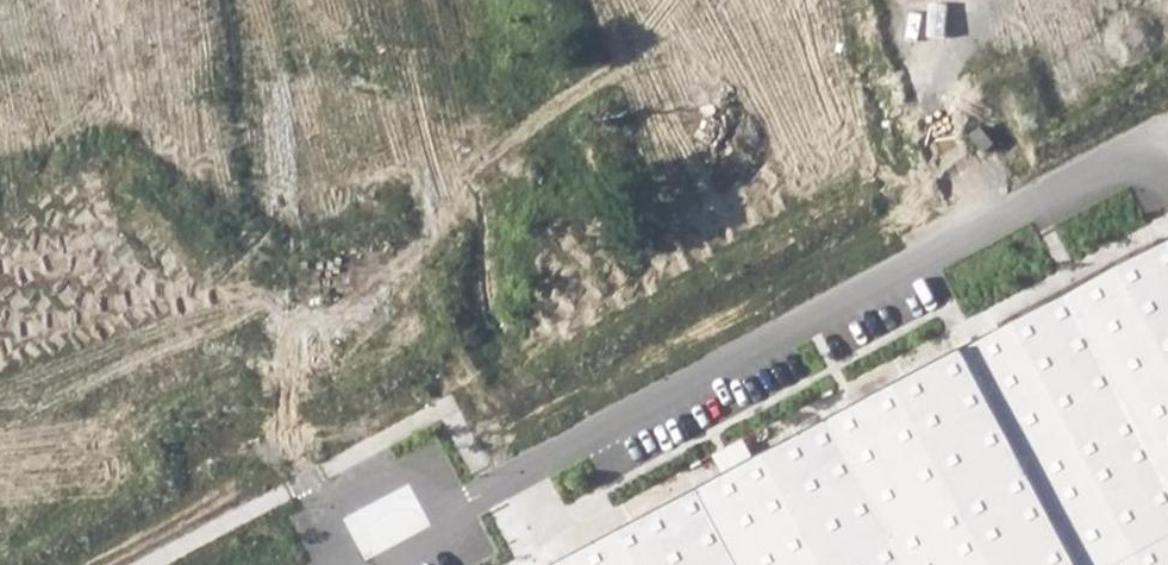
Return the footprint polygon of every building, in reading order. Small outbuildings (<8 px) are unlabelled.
[(551,564),(1167,564),(1167,233),(551,564)]
